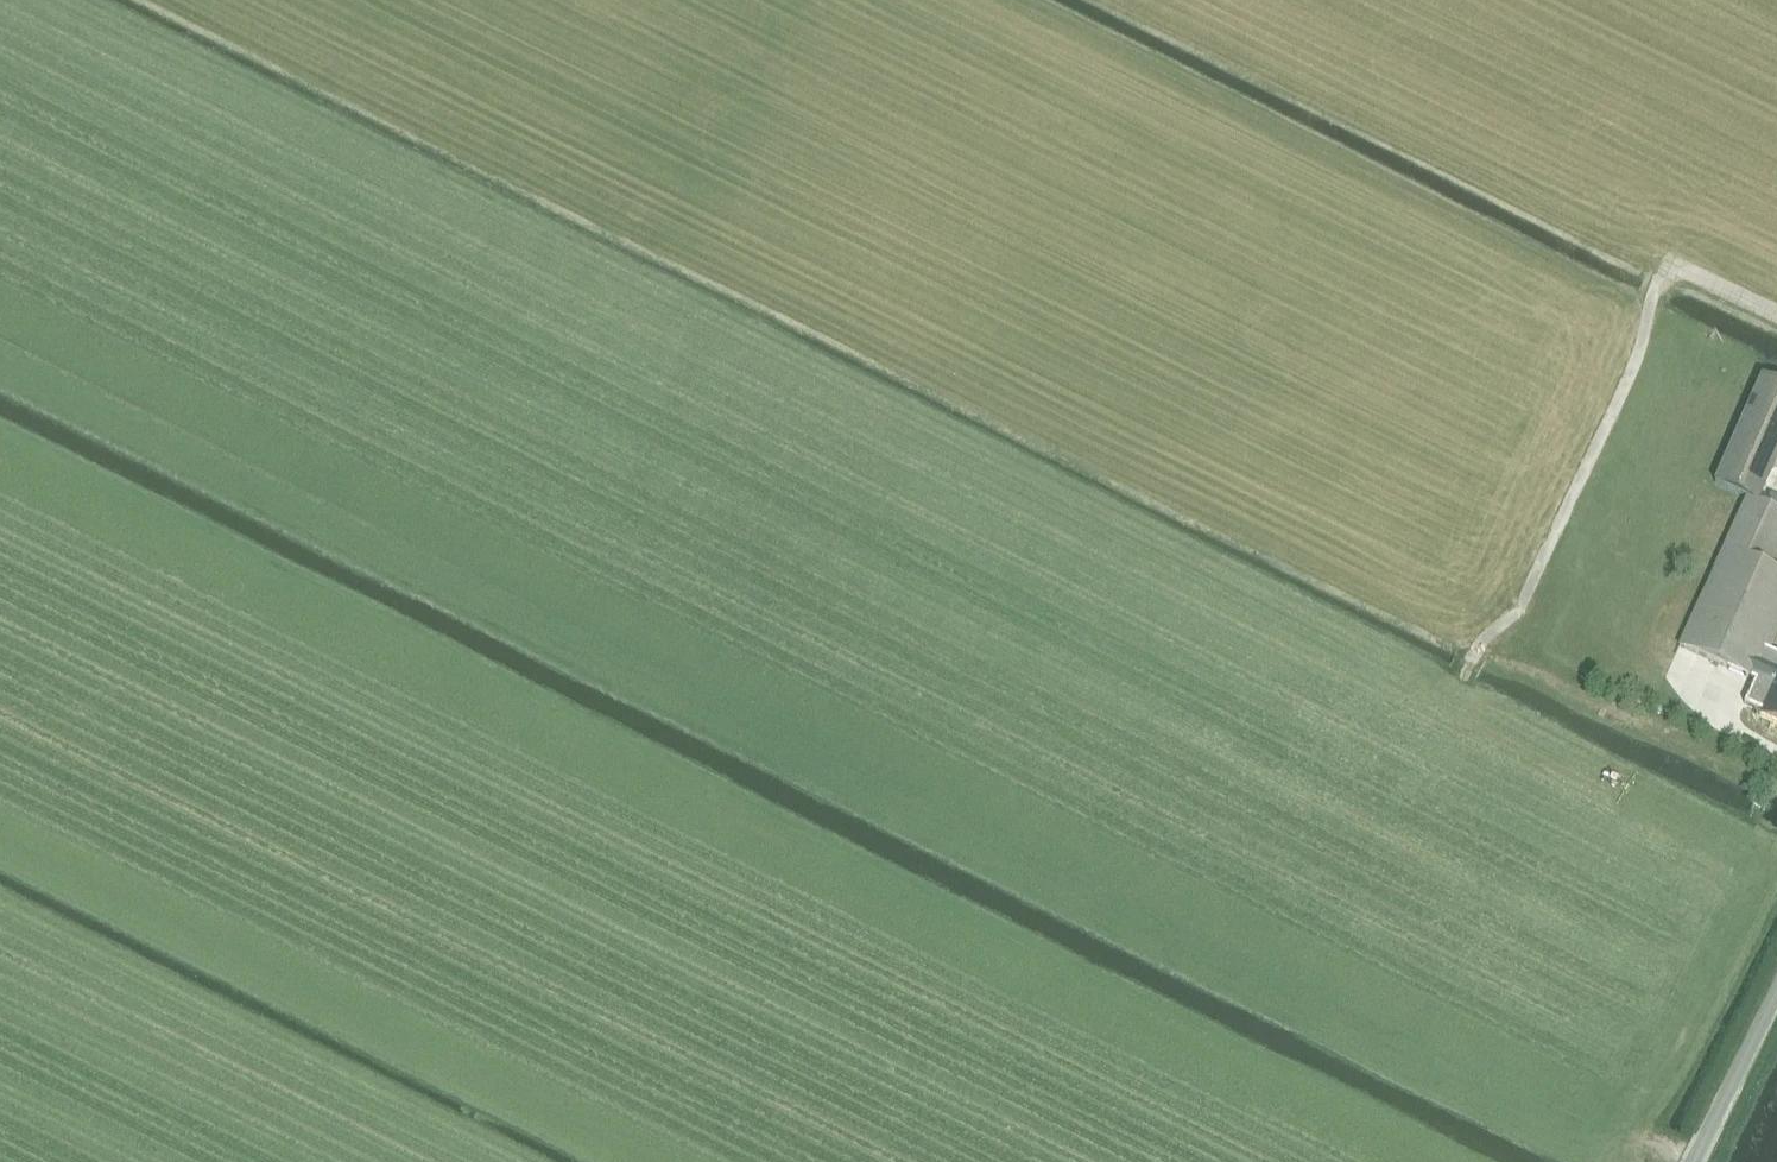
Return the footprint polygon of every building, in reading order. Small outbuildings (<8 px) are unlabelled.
[(1677,648),(1754,683),(1769,653),(1776,635),(1776,576),(1768,572),(1776,553),(1776,513),(1758,504),(1776,462),(1776,385),(1761,378),(1714,483),(1717,485),(1745,498),(1724,545),(1703,590),(1677,648)] [(1744,704),(1754,709),(1762,713),(1761,715),(1776,722),(1776,656),(1769,653),(1754,683),(1744,704)]
